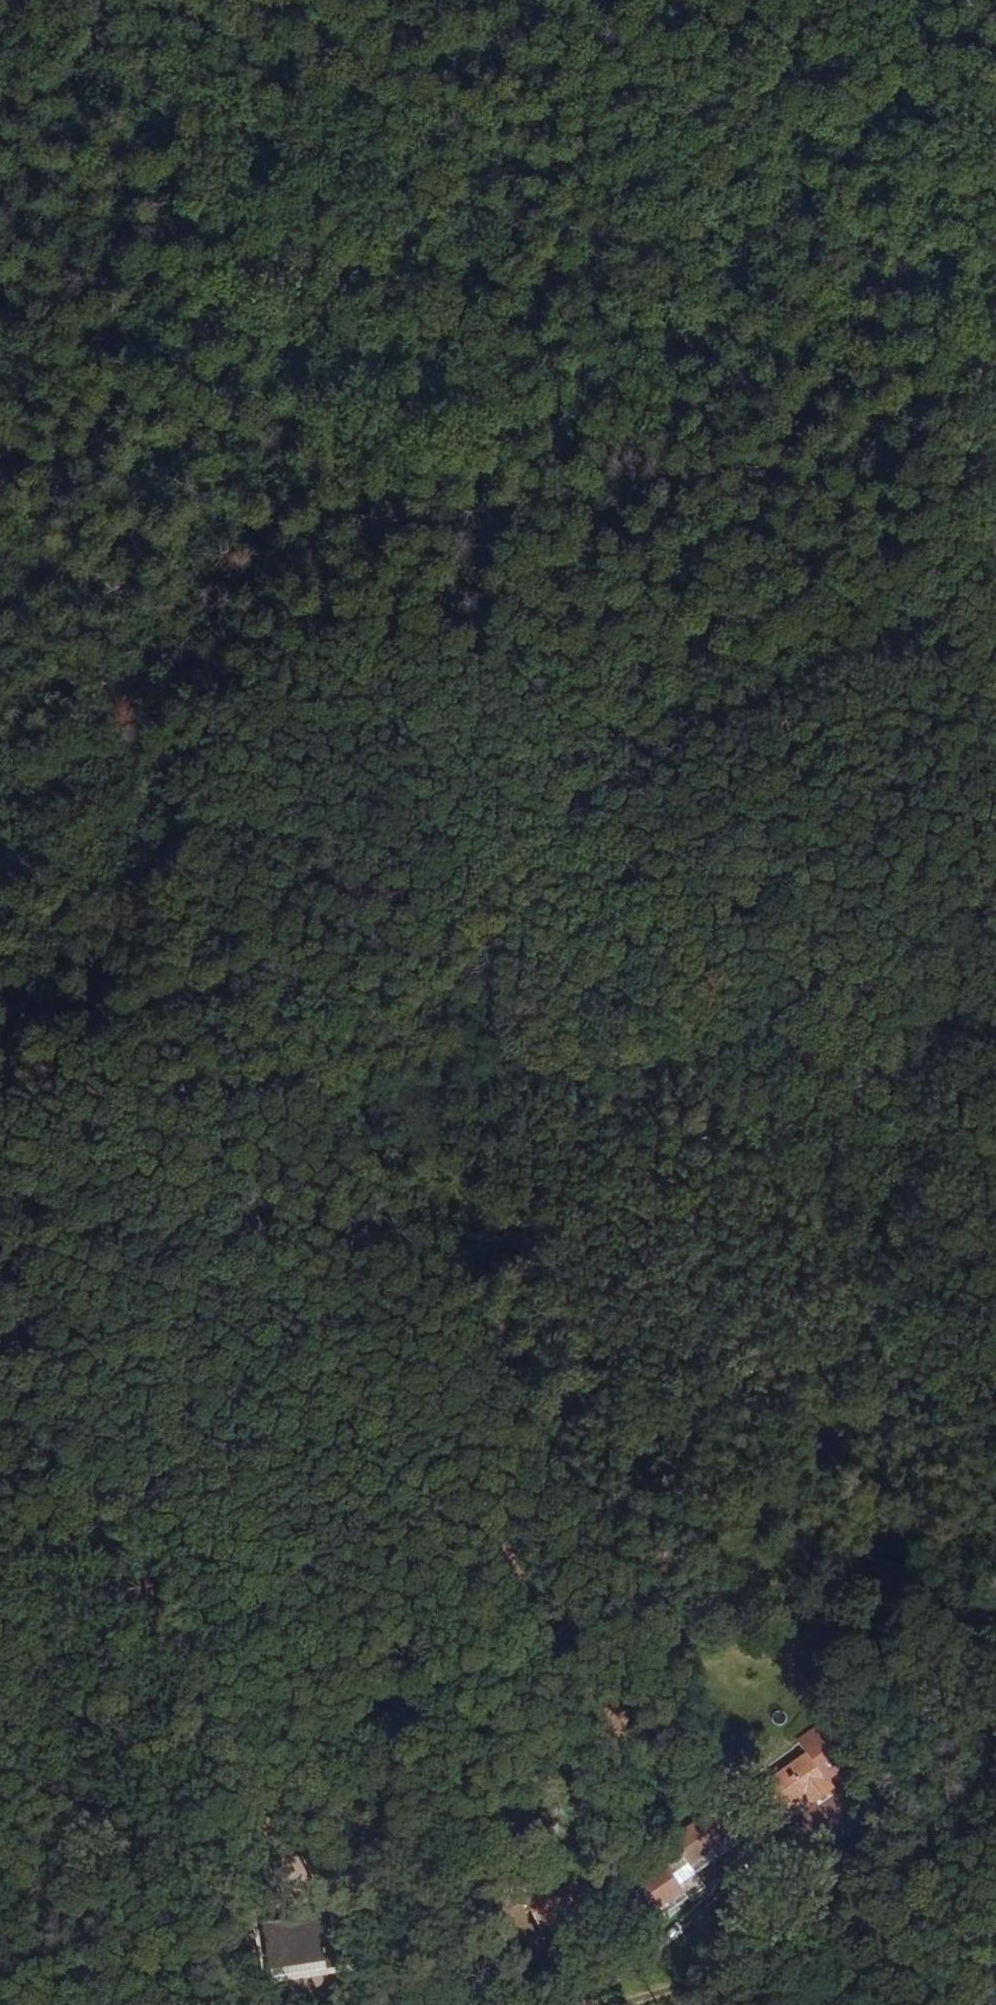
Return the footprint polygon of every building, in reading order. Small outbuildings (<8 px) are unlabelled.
[(813,1802),(833,1788),(810,1754),(763,1786),(781,1811),(807,1793),(813,1802)] [(734,1834),(717,1809),(673,1840),(683,1855),(640,1884),(642,1888),(634,1894),(655,1923),(705,1888),(696,1874),(717,1859),(711,1849),(734,1834)] [(569,1927),(596,1911),(577,1876),(528,1902),(542,1926),(563,1914),(569,1927)] [(354,1929),(363,1928),(361,1913),(351,1915),(350,1913),(345,1914),(344,1908),(322,1912),(323,1918),(258,1929),(266,1972),(324,1961),(326,1971),(360,1965),(354,1929)]
